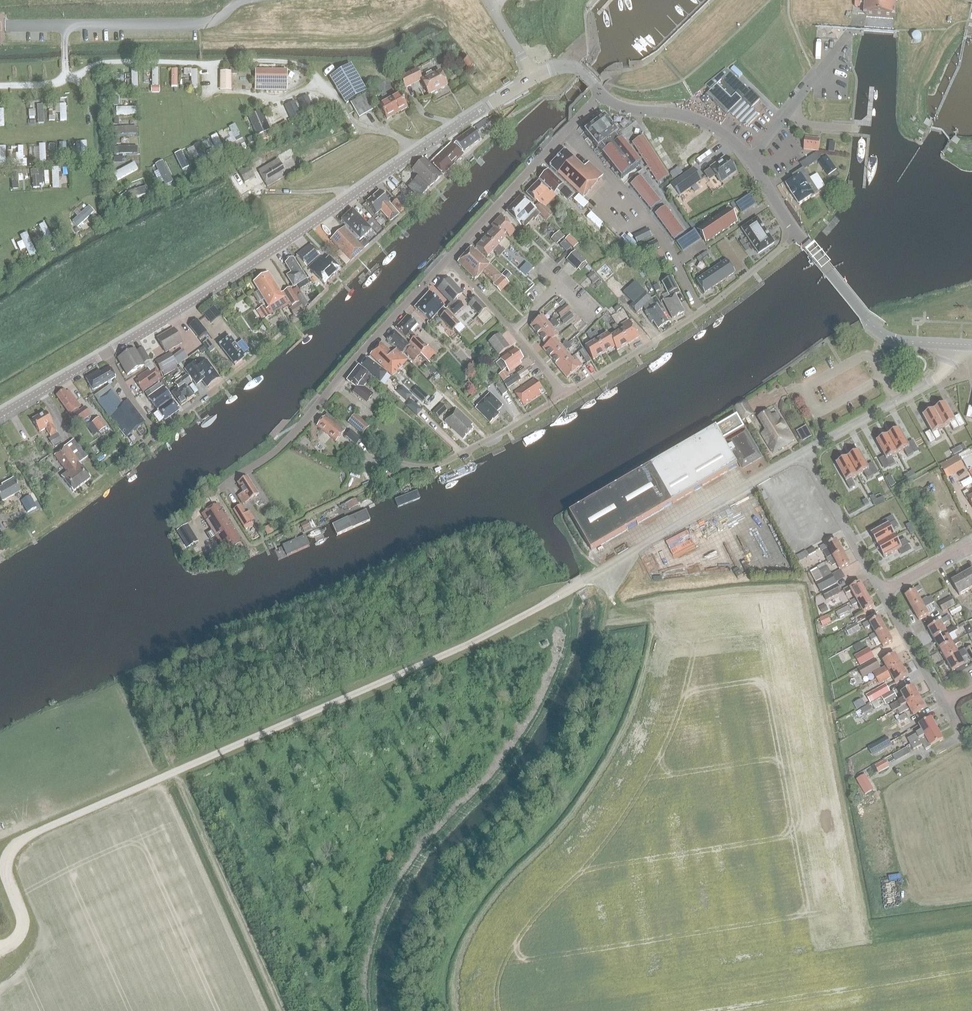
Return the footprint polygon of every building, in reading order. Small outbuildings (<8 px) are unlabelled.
[(855,7),(866,7),(865,14),(867,15),(892,16),(895,16),(896,16),(896,13),(895,13),(896,0),(856,0),(855,7)] [(919,33),(917,33),(915,34),(914,35),(913,37),(912,38),(913,40),(914,42),(917,43),(918,43),(920,42),(921,41),(922,40),(922,38),(922,36),(921,34),(919,33)] [(464,62),(469,70),(475,66),(469,58),(464,62)] [(351,66),(330,78),(346,104),(366,91),(351,66)] [(708,94),(715,101),(713,102),(716,105),(718,104),(728,114),(730,113),(747,127),(758,116),(751,108),(760,99),(752,91),(751,93),(730,72),(726,68),(705,85),(711,91),(708,94)] [(201,87),(201,69),(186,69),(186,87),(201,87)] [(421,78),(417,70),(400,78),(405,89),(413,85),(412,83),(421,78)] [(287,71),(256,71),(256,83),(287,84),(287,71)] [(447,86),(440,72),(422,81),(429,95),(447,86)] [(375,108),(368,94),(351,104),(359,118),(375,108)] [(407,108),(399,94),(379,105),(387,119),(407,108)] [(298,100),(304,113),(314,109),(308,95),(298,100)] [(284,106),(290,119),(301,115),(295,101),(284,106)] [(63,112),(64,120),(70,120),(69,102),(58,103),(59,112),(63,112)] [(41,122),(56,121),(56,110),(47,110),(47,104),(40,105),(41,122)] [(29,124),(29,108),(18,108),(18,124),(29,124)] [(270,130),(262,111),(248,117),(257,136),(270,130)] [(604,117),(584,132),(597,149),(598,148),(602,154),(602,155),(621,179),(640,164),(604,117)] [(480,123),(475,127),(478,132),(483,128),(480,123)] [(235,125),(229,128),(231,133),(228,135),(230,139),(226,140),(229,146),(236,143),(238,147),(244,144),(235,125)] [(140,126),(118,127),(118,135),(140,133),(140,126)] [(464,150),(465,151),(480,140),(472,129),(456,141),(457,142),(454,144),(461,152),(464,150)] [(216,136),(211,139),(219,154),(225,151),(216,136)] [(643,136),(632,143),(658,184),(669,177),(643,136)] [(820,142),(805,141),(804,150),(819,152),(820,142)] [(90,142),(80,142),(80,155),(90,155),(90,142)] [(203,143),(197,145),(204,162),(210,160),(203,143)] [(464,155),(451,143),(430,163),(443,176),(464,155)] [(27,159),(27,146),(10,146),(10,165),(30,165),(30,159),(27,159)] [(141,153),(140,146),(117,147),(118,155),(141,153)] [(185,150),(178,153),(185,170),(193,167),(185,150)] [(584,168),(565,151),(550,167),(558,175),(559,175),(583,198),(603,176),(589,162),(584,168)] [(804,167),(817,161),(815,155),(801,161),(804,167)] [(818,163),(828,176),(837,170),(827,156),(818,163)] [(711,168),(722,183),(736,173),(725,158),(711,168)] [(435,183),(441,177),(424,159),(413,170),(419,176),(414,181),(424,193),(430,187),(434,183),(435,183)] [(169,186),(178,181),(167,160),(158,164),(169,186)] [(285,172),(278,160),(259,171),(267,187),(283,178),(281,174),(285,172)] [(120,179),(141,170),(138,163),(117,172),(120,179)] [(255,177),(250,168),(240,174),(245,183),(255,177)] [(35,187),(43,187),(43,183),(52,182),(52,169),(35,170),(35,187)] [(679,197),(702,181),(693,169),(671,185),(670,185),(671,186),(679,197)] [(810,179),(804,169),(793,176),(795,180),(787,185),(792,193),(791,193),(794,197),(799,205),(811,198),(812,199),(820,194),(818,192),(826,187),(818,175),(810,179)] [(573,195),(548,171),(545,174),(543,174),(540,177),(540,179),(539,180),(554,194),(557,191),(568,201),(573,195)] [(651,210),(661,202),(656,195),(651,189),(646,183),(641,177),(630,185),(635,191),(640,198),(645,204),(651,210)] [(407,187),(418,199),(424,193),(414,181),(413,181),(407,187)] [(539,182),(527,194),(535,202),(536,201),(539,204),(534,208),(536,210),(540,213),(540,214),(547,221),(553,214),(545,206),(550,201),(547,198),(551,193),(539,182)] [(147,186),(131,192),(134,200),(150,193),(147,186)] [(390,203),(380,191),(366,203),(376,214),(381,211),(391,222),(399,215),(389,204),(390,203)] [(114,197),(121,207),(125,204),(118,194),(114,197)] [(401,203),(406,199),(402,194),(397,199),(401,203)] [(521,195),(505,212),(521,227),(522,225),(524,228),(533,219),(534,220),(540,214),(536,210),(534,208),(521,195)] [(574,200),(583,209),(588,203),(579,195),(574,200)] [(736,202),(741,212),(751,206),(746,197),(736,202)] [(405,209),(396,199),(392,204),(400,213),(405,209)] [(674,240),(685,232),(680,226),(675,219),(670,213),(666,206),(655,214),(659,221),(664,227),(669,234),(674,240)] [(728,209),(713,219),(721,232),(737,222),(728,209)] [(342,221),(360,241),(371,230),(353,210),(342,221)] [(66,211),(60,214),(65,228),(61,229),(62,232),(73,228),(66,211)] [(510,237),(515,231),(501,217),(492,227),(494,229),(503,237),(506,234),(510,237)] [(757,218),(742,229),(750,241),(766,231),(757,218)] [(367,223),(377,233),(382,229),(372,219),(367,223)] [(713,219),(697,230),(706,243),(721,232),(713,219)] [(33,229),(39,246),(56,241),(49,223),(33,229)] [(344,228),(331,240),(351,261),(364,249),(344,228)] [(648,228),(633,236),(637,243),(652,236),(648,228)] [(505,239),(503,237),(494,229),(485,238),(502,254),(505,251),(503,248),(502,249),(499,246),(505,239)] [(677,241),(683,251),(701,240),(695,230),(677,241)] [(774,243),(766,231),(750,241),(758,254),(774,243)] [(562,239),(557,233),(551,239),(557,245),(562,239)] [(635,245),(631,240),(628,237),(627,238),(624,234),(621,237),(624,240),(623,241),(631,249),(636,247),(635,245)] [(565,241),(573,249),(578,244),(570,236),(565,241)] [(499,257),(502,254),(485,238),(477,247),(487,257),(494,251),(497,254),(496,254),(499,257)] [(637,250),(642,262),(652,257),(650,254),(660,249),(656,241),(637,250)] [(320,255),(311,244),(296,256),(307,267),(320,255)] [(486,269),(494,277),(498,272),(490,265),(471,248),(458,263),(475,280),(486,269)] [(650,254),(654,261),(662,257),(658,250),(650,254)] [(566,260),(577,271),(586,262),(576,251),(566,260)] [(822,252),(809,263),(811,265),(812,265),(825,254),(824,252),(822,253),(822,252)] [(326,261),(321,257),(309,269),(325,285),(341,270),(329,258),(326,261)] [(301,289),(309,284),(293,259),(286,264),(292,273),(287,276),(294,287),(298,285),(301,289)] [(735,273),(727,260),(711,271),(720,283),(735,273)] [(529,274),(533,269),(527,263),(520,270),(526,277),(529,274)] [(834,267),(823,275),(825,277),(836,269),(834,267)] [(506,271),(502,275),(507,280),(512,276),(506,271)] [(720,283),(711,271),(696,281),(704,294),(720,283)] [(281,294),(268,274),(254,283),(259,291),(254,295),(259,303),(265,300),(269,307),(273,314),(290,303),(292,307),(299,302),(290,288),(281,294)] [(493,286),(500,292),(509,283),(502,276),(493,286)] [(680,292),(672,277),(662,282),(670,297),(663,300),(673,319),(684,313),(675,295),(680,292)] [(448,307),(455,315),(463,307),(456,300),(463,294),(449,279),(438,289),(451,303),(448,307)] [(651,300),(638,286),(628,297),(633,303),(630,306),(637,314),(651,300)] [(444,306),(429,293),(415,309),(429,322),(444,306)] [(309,305),(302,294),(297,297),(304,308),(309,305)] [(469,304),(479,315),(487,309),(476,298),(469,304)] [(305,310),(300,303),(290,309),(294,316),(305,310)] [(657,305),(656,305),(655,303),(653,305),(654,307),(645,313),(652,323),(653,322),(658,330),(668,323),(657,305)] [(570,310),(566,305),(557,313),(561,318),(570,310)] [(265,318),(266,319),(271,316),(265,306),(257,311),(262,319),(265,318)] [(440,318),(452,331),(460,324),(448,311),(440,318)] [(560,320),(565,325),(574,318),(569,312),(560,320)] [(408,316),(396,329),(405,337),(406,337),(411,342),(410,343),(421,354),(427,347),(416,336),(416,337),(412,333),(419,327),(408,316)] [(539,336),(557,322),(554,318),(551,321),(551,322),(548,324),(542,317),(531,326),(539,336)] [(189,326),(199,339),(207,332),(197,320),(189,326)] [(620,331),(628,344),(639,338),(629,320),(622,325),(618,328),(620,331)] [(556,328),(560,325),(557,322),(539,336),(546,346),(555,339),(555,340),(558,337),(553,330),(556,327),(556,328)] [(620,331),(618,328),(616,324),(612,327),(614,330),(615,330),(617,333),(610,338),(609,338),(615,347),(617,351),(628,344),(620,331)] [(182,343),(174,329),(157,338),(166,353),(182,343)] [(409,346),(394,331),(387,339),(401,354),(404,351),(414,361),(420,355),(410,345),(409,346)] [(599,339),(597,335),(598,335),(596,331),(592,334),(604,354),(615,347),(609,338),(610,338),(607,334),(599,339)] [(593,360),(604,354),(592,334),(588,336),(590,339),(591,339),(593,343),(585,347),(593,360)] [(499,355),(509,347),(499,335),(489,342),(499,355)] [(220,346),(235,366),(246,358),(230,338),(220,346)] [(561,347),(555,340),(555,339),(546,346),(543,349),(551,359),(569,344),(566,341),(563,343),(564,344),(561,347)] [(392,354),(381,343),(370,355),(392,376),(408,359),(403,355),(402,355),(396,350),(392,354)] [(212,344),(207,348),(210,353),(215,349),(212,344)] [(569,350),(572,348),(569,344),(551,359),(559,369),(571,359),(565,352),(568,349),(569,350)] [(143,347),(136,351),(143,364),(150,360),(143,347)] [(523,359),(516,349),(501,360),(509,372),(521,364),(520,361),(523,359)] [(118,359),(128,375),(144,366),(143,364),(136,351),(135,350),(118,359)] [(156,362),(162,372),(177,364),(170,353),(156,362)] [(361,368),(380,382),(387,373),(367,358),(361,368)] [(571,359),(559,369),(567,379),(583,366),(577,360),(574,363),(571,359)] [(202,381),(207,388),(220,378),(207,361),(199,367),(196,362),(185,370),(197,385),(202,381)] [(427,368),(434,376),(437,373),(430,365),(427,368)] [(372,377),(359,366),(347,381),(356,388),(353,392),(367,402),(372,395),(363,388),(372,377)] [(116,378),(110,368),(101,373),(99,371),(86,378),(93,391),(116,378)] [(162,379),(155,369),(151,373),(149,370),(138,377),(140,380),(136,382),(143,392),(157,382),(162,379)] [(499,375),(504,382),(510,378),(505,371),(499,375)] [(512,378),(516,385),(523,380),(518,374),(512,378)] [(172,393),(181,406),(194,397),(186,386),(192,382),(187,376),(175,385),(178,389),(172,393)] [(542,389),(535,378),(514,392),(524,406),(541,394),(538,391),(542,389)] [(469,381),(463,388),(467,392),(474,386),(469,381)] [(501,384),(496,387),(502,397),(507,394),(501,384)] [(397,392),(406,402),(412,396),(402,386),(397,392)] [(429,397),(418,387),(412,393),(422,403),(429,397)] [(149,399),(165,420),(179,410),(163,389),(149,399)] [(67,393),(64,390),(57,396),(70,414),(71,414),(73,416),(72,417),(78,425),(91,415),(85,408),(80,411),(78,409),(80,407),(69,391),(67,393)] [(122,405),(112,392),(98,402),(126,438),(146,422),(128,400),(122,405)] [(476,408),(490,423),(499,415),(497,413),(503,407),(490,394),(476,408)] [(423,410),(411,400),(406,406),(417,416),(423,410)] [(734,409),(742,423),(755,415),(747,401),(734,409)] [(946,404),(935,410),(944,428),(950,425),(954,432),(960,428),(946,404)] [(448,411),(442,405),(433,413),(439,419),(448,411)] [(446,422),(463,439),(473,429),(471,427),(473,424),(457,410),(446,422)] [(944,428),(935,410),(923,417),(936,441),(942,438),(938,431),(944,428)] [(772,416),(769,411),(757,418),(765,431),(762,433),(773,453),(795,440),(783,419),(782,420),(777,413),(772,416)] [(53,425),(46,412),(32,420),(39,433),(46,429),(51,437),(57,433),(53,425)] [(317,426),(336,442),(346,429),(327,414),(325,417),(324,417),(317,426)] [(348,427),(360,438),(370,427),(356,414),(348,423),(350,425),(348,427)] [(727,448),(723,441),(744,429),(738,417),(652,467),(674,503),(738,466),(731,455),(734,453),(732,450),(730,446),(727,448)] [(106,428),(100,418),(92,423),(99,433),(106,428)] [(900,430),(888,436),(898,454),(904,451),(908,457),(914,454),(900,430)] [(346,437),(356,446),(362,440),(352,431),(346,437)] [(761,458),(746,431),(728,442),(730,446),(732,450),(734,453),(743,468),(761,458)] [(62,442),(58,434),(49,439),(53,447),(62,442)] [(888,436),(876,443),(890,467),(896,464),(892,457),(898,454),(888,436)] [(87,458),(73,440),(55,456),(68,473),(61,477),(73,492),(91,479),(79,464),(87,458)] [(968,471),(971,468),(971,456),(970,452),(971,452),(970,450),(959,456),(960,458),(961,457),(968,471)] [(860,452),(848,459),(857,476),(864,473),(868,480),(873,476),(860,452)] [(940,466),(947,479),(965,469),(958,456),(940,466)] [(848,459),(836,465),(850,489),(855,486),(852,479),(857,476),(848,459)] [(592,551),(674,503),(652,467),(570,514),(592,551)] [(415,476),(413,472),(401,477),(405,486),(414,483),(412,477),(415,476)] [(238,496),(243,505),(258,495),(247,478),(238,483),(242,490),(241,490),(243,493),(238,496)] [(962,490),(971,484),(971,480),(971,478),(959,484),(962,490)] [(3,502),(21,492),(14,479),(4,484),(5,486),(0,489),(0,497),(3,502)] [(399,508),(421,498),(418,491),(396,500),(399,508)] [(971,498),(968,491),(963,493),(968,500),(969,500),(971,505),(971,498)] [(21,502),(28,513),(37,508),(31,496),(21,502)] [(359,505),(356,499),(346,504),(349,510),(359,505)] [(221,554),(225,561),(236,554),(232,548),(241,542),(218,504),(202,514),(225,552),(221,554)] [(241,504),(234,508),(244,525),(254,519),(249,511),(246,513),(241,504)] [(373,522),(368,511),(334,527),(339,538),(373,522)] [(896,521),(871,535),(878,547),(895,537),(892,531),(899,527),(896,521)] [(300,525),(304,533),(312,530),(308,522),(300,525)] [(192,532),(188,525),(180,529),(177,532),(187,549),(198,542),(192,532)] [(264,528),(267,535),(274,532),(271,525),(264,528)] [(675,559),(698,548),(689,530),(666,541),(675,559)] [(307,537),(284,547),(289,557),(312,547),(307,537)] [(895,537),(878,547),(884,558),(909,545),(906,539),(899,543),(895,537)] [(844,553),(837,541),(827,546),(826,544),(820,548),(822,552),(823,551),(828,559),(833,556),(834,558),(844,553)] [(797,556),(800,562),(809,557),(809,556),(816,552),(814,548),(807,552),(806,551),(797,556)] [(834,558),(833,556),(828,559),(827,560),(829,564),(835,560),(841,570),(850,565),(844,553),(834,558)] [(741,572),(739,569),(734,571),(738,579),(744,576),(741,572)] [(971,589),(971,571),(963,576),(971,590),(971,589)] [(837,584),(832,575),(824,579),(816,583),(821,593),(837,584)] [(960,596),(971,590),(963,576),(952,582),(960,596)] [(858,601),(867,595),(861,583),(851,589),(850,587),(844,590),(846,594),(852,591),(857,599),(858,601)] [(822,593),(827,601),(842,593),(838,585),(822,593)] [(922,603),(921,601),(917,593),(923,590),(920,586),(914,590),(915,591),(906,597),(913,609),(922,603)] [(858,601),(857,599),(850,602),(853,606),(859,603),(864,613),(874,608),(867,595),(858,601)] [(922,603),(913,609),(919,621),(929,615),(928,614),(925,609),(925,608),(931,605),(935,603),(932,597),(928,599),(927,598),(921,601),(922,603)] [(938,604),(943,613),(956,606),(951,597),(938,604)] [(819,608),(822,614),(827,611),(824,605),(819,608)] [(935,611),(931,605),(925,608),(925,609),(928,614),(935,611)] [(949,611),(952,617),(963,610),(960,605),(949,611)] [(851,612),(848,606),(836,613),(839,619),(851,612)] [(819,620),(823,627),(831,622),(828,615),(819,620)] [(947,633),(946,632),(942,625),(952,620),(950,616),(940,621),(941,623),(929,629),(935,640),(947,633)] [(877,635),(886,630),(880,618),(870,623),(869,622),(863,625),(865,629),(872,626),(876,634),(877,635)] [(861,630),(857,623),(846,630),(850,637),(861,630)] [(940,651),(953,644),(952,642),(948,636),(954,633),(958,630),(956,626),(946,632),(947,633),(935,640),(940,651)] [(877,635),(876,634),(870,637),(872,641),(878,638),(884,648),(893,642),(886,630),(877,635)] [(954,633),(948,636),(952,642),(957,639),(954,633)] [(959,654),(958,653),(954,646),(961,642),(959,638),(957,639),(952,642),(953,644),(940,651),(946,661),(959,654)] [(860,643),(853,647),(856,653),(863,649),(860,643)] [(855,656),(860,666),(875,658),(869,648),(855,656)] [(952,672),(965,665),(960,657),(967,653),(965,649),(958,653),(959,654),(946,661),(952,672)] [(877,680),(902,666),(896,655),(883,662),(886,667),(874,674),(877,680)] [(881,668),(876,659),(858,669),(863,678),(881,668)] [(895,683),(908,676),(902,666),(877,680),(880,685),(892,678),(895,683)] [(890,692),(886,684),(870,693),(875,701),(890,692)] [(898,710),(920,697),(914,687),(901,694),(904,699),(891,707),(894,712),(898,710)] [(898,699),(893,691),(882,698),(885,704),(887,705),(898,699)] [(913,715),(926,708),(920,697),(898,710),(900,714),(895,717),(902,728),(911,723),(905,712),(910,709),(913,715)] [(872,703),(875,709),(885,704),(882,698),(872,703)] [(854,705),(857,710),(866,705),(863,700),(854,705)] [(864,716),(873,712),(869,705),(861,710),(864,716)] [(855,712),(859,719),(864,716),(861,710),(855,712)] [(911,745),(937,729),(931,719),(919,726),(922,731),(908,739),(911,745)] [(900,729),(897,723),(883,731),(887,737),(900,729)] [(926,750),(943,740),(937,729),(911,745),(914,750),(923,745),(926,750)] [(892,746),(887,737),(869,748),(873,756),(892,746)] [(878,773),(890,767),(886,760),(875,766),(878,773)] [(865,774),(857,779),(865,793),(873,788),(865,774)]
